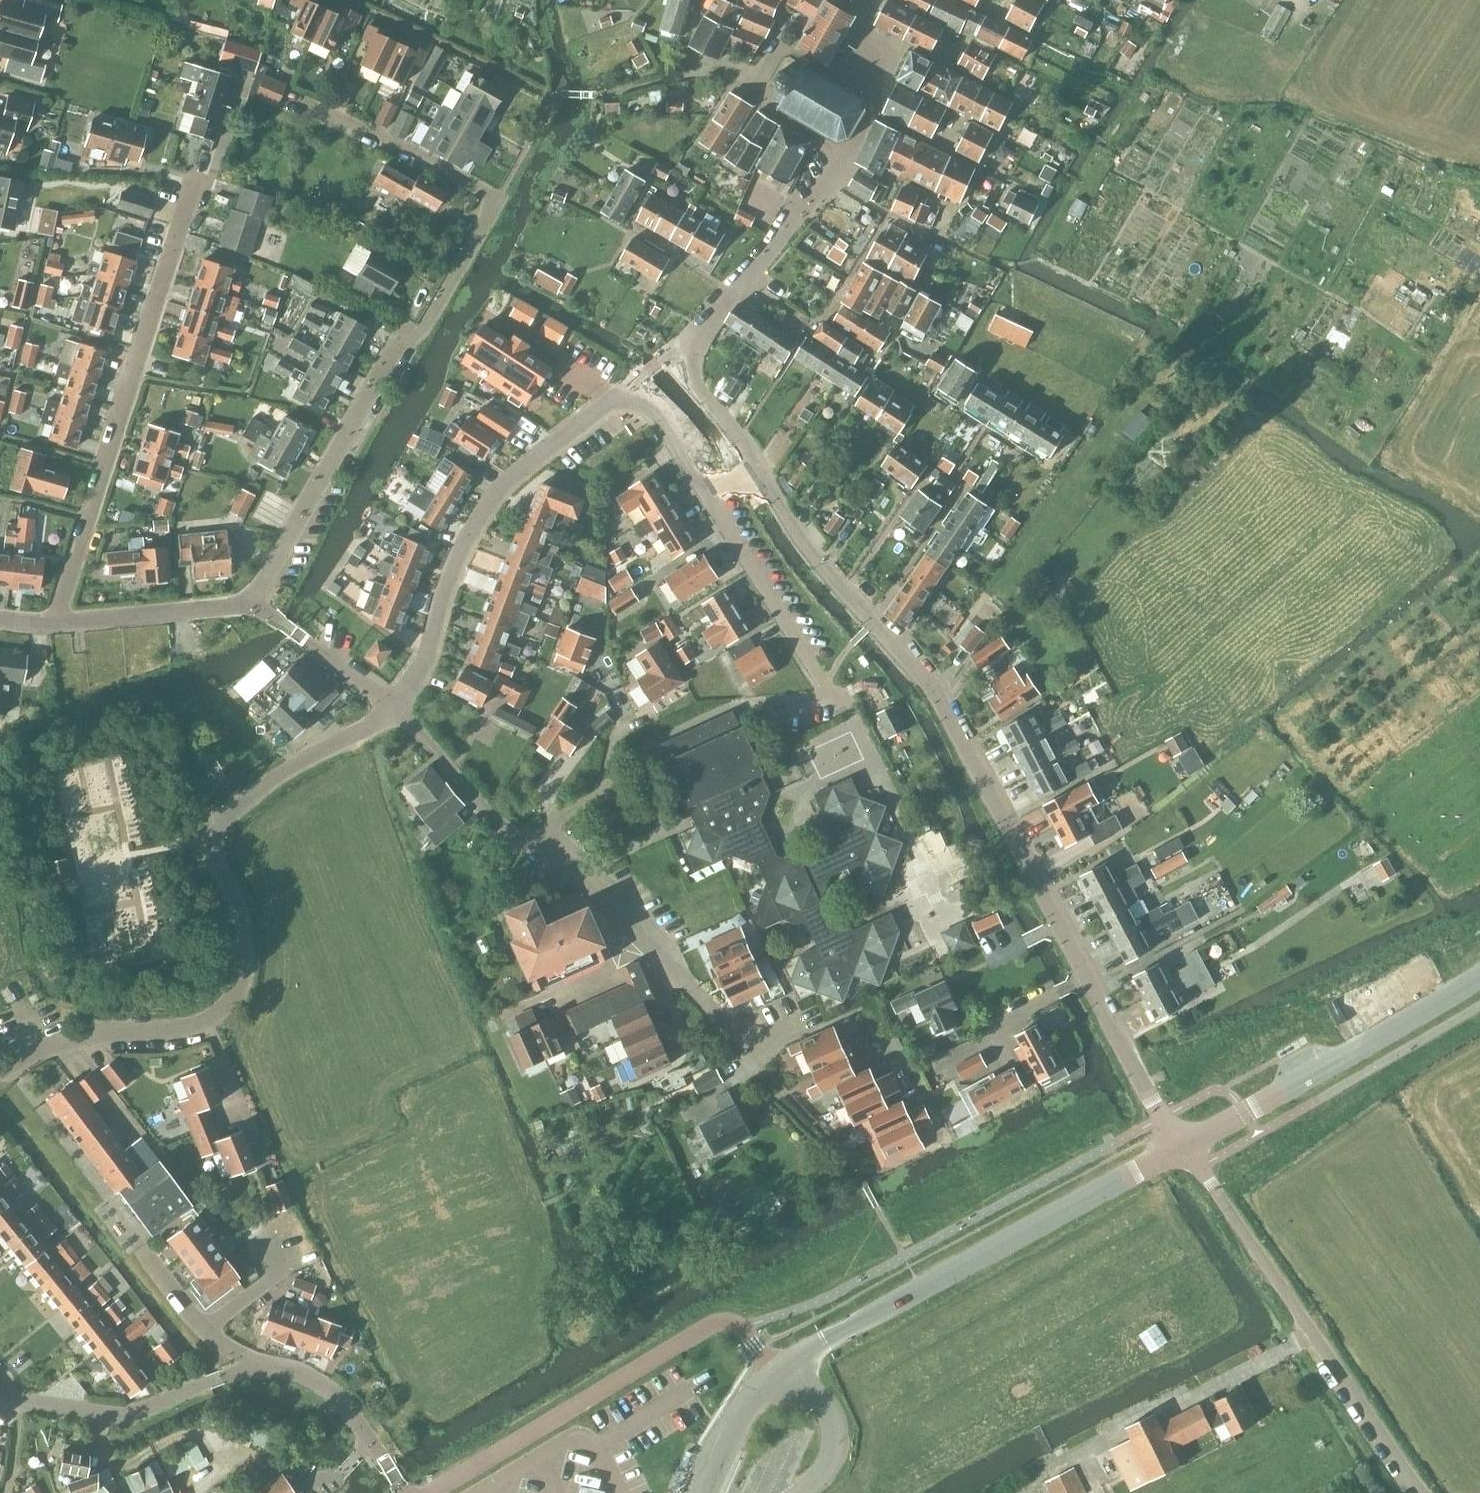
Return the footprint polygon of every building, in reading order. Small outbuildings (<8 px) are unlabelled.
[(0,7),(0,31),(38,42),(43,25),(47,27),(52,22),(59,24),(64,7),(41,0),(27,0),(24,9),(1,2),(0,7)] [(277,0),(262,0),(260,5),(273,9),(277,0)] [(329,9),(317,4),(319,0),(295,0),(293,6),(303,11),(292,34),(313,43),(329,9)] [(697,0),(674,0),(665,32),(686,38),(697,0)] [(737,32),(738,31),(739,31),(741,28),(749,11),(723,0),(719,0),(713,12),(708,9),(705,16),(709,18),(709,19),(737,32)] [(741,5),(752,10),(753,8),(778,18),(784,3),(778,0),(743,0),(741,5)] [(854,42),(848,38),(858,20),(824,0),(795,0),(791,6),(817,20),(809,35),(811,36),(802,50),(831,67),(842,48),(848,51),(854,42)] [(937,0),(893,0),(927,18),(937,0)] [(946,27),(964,36),(966,31),(979,37),(988,18),(951,0),(942,0),(932,20),(946,27)] [(980,8),(984,0),(963,0),(980,8)] [(1048,6),(1036,0),(1021,0),(1010,21),(1033,33),(1048,6)] [(1101,0),(1069,0),(1069,1),(1097,12),(1101,0)] [(1153,18),(1166,25),(1168,22),(1170,24),(1184,0),(1174,0),(1168,13),(1167,12),(1165,17),(1156,13),(1153,18)] [(908,42),(921,17),(892,2),(878,27),(908,42)] [(329,9),(313,43),(334,53),(345,30),(355,35),(364,18),(344,8),(341,15),(329,9)] [(742,28),(770,40),(779,23),(751,12),(742,28)] [(921,17),(908,42),(934,56),(948,31),(921,17)] [(1080,17),(1077,24),(1094,33),(1097,25),(1080,17)] [(606,31),(617,27),(615,18),(603,22),(606,31)] [(1003,50),(1013,30),(990,18),(980,38),(1003,50)] [(737,32),(709,19),(694,48),(722,62),(737,32)] [(1282,19),(1274,42),(1287,46),(1295,24),(1282,19)] [(635,30),(647,35),(651,25),(639,20),(635,30)] [(1127,23),(1121,36),(1132,41),(1138,28),(1127,23)] [(385,77),(400,45),(387,39),(389,35),(374,28),(367,43),(374,46),(365,68),(385,77)] [(770,40),(742,28),(741,28),(739,31),(732,46),(746,52),(742,58),(754,63),(768,40),(770,41),(770,40)] [(1080,29),(1077,35),(1089,41),(1092,35),(1080,29)] [(1013,30),(1003,50),(1026,62),(1037,43),(1013,30)] [(0,31),(0,60),(8,62),(4,73),(41,84),(46,69),(41,68),(38,59),(34,58),(38,42),(0,31)] [(638,57),(647,52),(640,40),(631,45),(638,57)] [(188,96),(181,115),(193,119),(188,134),(217,144),(229,109),(223,108),(237,67),(257,74),(263,56),(227,43),(220,61),(223,62),(214,72),(189,64),(184,79),(195,83),(191,97),(188,96)] [(986,82),(1000,58),(975,43),(961,66),(986,82)] [(1131,43),(1123,55),(1132,61),(1140,49),(1131,43)] [(413,51),(400,45),(385,77),(404,86),(414,64),(423,68),(430,54),(415,47),(413,51)] [(453,55),(441,48),(427,72),(439,79),(453,55)] [(928,96),(943,67),(938,64),(915,53),(901,83),(922,94),(922,93),(928,96)] [(62,75),(63,55),(50,54),(49,75),(62,75)] [(648,54),(636,61),(641,70),(653,63),(648,54)] [(866,102),(807,67),(804,72),(795,68),(790,76),(786,74),(777,89),(782,92),(777,100),(785,105),(782,110),(841,145),(852,142),(869,113),(866,102)] [(943,67),(928,96),(951,108),(965,78),(943,67)] [(430,93),(439,79),(427,72),(419,86),(430,93)] [(465,96),(496,113),(509,90),(512,84),(498,77),(493,85),(476,75),(465,96)] [(281,107),(290,88),(268,79),(260,99),(281,107)] [(977,119),(991,92),(967,79),(952,108),(976,121),(977,119)] [(913,129),(928,100),(900,86),(886,115),(913,129)] [(424,98),(413,92),(408,101),(419,108),(424,98)] [(991,92),(977,119),(1003,133),(1017,105),(991,92)] [(717,122),(740,137),(757,109),(734,95),(717,122)] [(36,103),(11,96),(8,108),(0,106),(0,153),(8,155),(16,128),(27,131),(36,103)] [(485,132),(496,113),(465,96),(454,115),(485,132)] [(928,100),(913,129),(935,140),(950,111),(928,100)] [(389,130),(398,109),(386,103),(376,124),(389,130)] [(686,115),(687,104),(672,104),(671,114),(686,115)] [(609,106),(610,117),(625,116),(624,105),(609,106)] [(1087,115),(1096,120),(1099,112),(1090,108),(1087,115)] [(408,140),(418,120),(405,114),(395,133),(408,140)] [(762,114),(745,137),(766,150),(780,126),(762,114)] [(485,132),(454,115),(443,134),(489,159),(493,151),(479,143),(485,132)] [(116,127),(94,121),(86,148),(108,154),(106,160),(122,165),(124,159),(141,163),(148,137),(131,132),(133,127),(117,123),(116,127)] [(726,159),(740,137),(717,122),(703,145),(726,159)] [(890,169),(904,135),(905,135),(880,123),(860,165),(876,173),(877,171),(882,173),(885,167),(890,169)] [(974,124),(967,138),(960,152),(983,164),(997,136),(974,124)] [(489,159),(443,134),(434,128),(423,147),(432,153),(463,170),(469,160),(484,168),(489,159)] [(789,187),(812,147),(813,145),(785,128),(761,170),(789,187)] [(904,135),(890,169),(910,179),(924,145),(904,135)] [(766,150),(745,137),(729,160),(752,175),(766,150)] [(924,145),(910,179),(939,193),(954,159),(924,145)] [(1010,184),(1025,160),(1008,149),(993,173),(1010,184)] [(76,164),(61,159),(57,170),(73,175),(76,164)] [(979,171),(954,159),(939,193),(943,195),(942,199),(950,203),(951,199),(964,206),(979,171)] [(418,183),(388,166),(377,186),(407,203),(410,198),(436,213),(447,194),(420,178),(418,183)] [(1048,166),(1042,179),(1053,185),(1059,172),(1048,166)] [(674,173),(661,167),(656,176),(669,182),(674,173)] [(618,193),(638,205),(650,184),(630,172),(618,193)] [(875,202),(883,185),(861,172),(852,188),(875,202)] [(0,180),(0,230),(13,233),(20,202),(32,205),(35,188),(0,180)] [(748,194),(753,183),(745,180),(740,190),(748,194)] [(891,189),(883,185),(875,202),(884,206),(891,189)] [(1048,185),(1041,194),(1048,199),(1055,189),(1048,185)] [(244,190),(241,202),(273,211),(276,199),(244,190)] [(568,206),(572,195),(558,190),(555,201),(568,206)] [(926,226),(932,210),(920,205),(922,198),(905,191),(895,213),(926,226)] [(1007,204),(1014,208),(1010,215),(1033,226),(1042,208),(1036,205),(1039,200),(1024,192),(1021,197),(1020,196),(1020,197),(1012,193),(1007,204)] [(625,226),(638,205),(618,193),(605,214),(625,226)] [(150,219),(155,203),(126,194),(121,209),(150,219)] [(656,196),(641,223),(673,241),(688,214),(656,196)] [(270,222),(273,211),(241,202),(237,214),(263,220),(270,222)] [(690,251),(705,223),(696,218),(701,209),(694,206),(689,215),(688,214),(673,241),(673,242),(690,251)] [(56,239),(61,213),(45,209),(40,235),(56,239)] [(755,229),(759,220),(743,211),(738,220),(755,229)] [(992,218),(981,211),(976,219),(987,226),(992,218)] [(232,212),(230,222),(260,231),(263,220),(237,214),(232,212)] [(96,215),(62,219),(63,227),(97,223),(96,215)] [(706,223),(705,223),(690,251),(713,263),(728,236),(720,231),(725,223),(711,215),(706,223)] [(997,215),(991,224),(1007,234),(1012,225),(997,215)] [(260,231),(230,222),(226,234),(257,242),(260,231)] [(892,272),(893,270),(907,243),(910,239),(896,231),(892,238),(885,234),(871,260),(892,272)] [(141,254),(145,242),(120,234),(116,247),(141,254)] [(253,255),(257,242),(226,234),(223,246),(253,255)] [(643,272),(655,251),(637,240),(625,261),(643,272)] [(931,257),(907,243),(893,270),(917,284),(931,257)] [(361,246),(348,270),(362,278),(360,280),(360,279),(355,289),(372,299),(377,289),(391,297),(406,272),(361,246)] [(655,251),(643,272),(662,283),(673,262),(655,251)] [(844,269),(851,257),(843,251),(835,263),(844,269)] [(99,277),(131,287),(138,263),(107,253),(103,267),(93,264),(89,275),(99,278),(99,277)] [(64,279),(67,266),(50,261),(47,274),(64,279)] [(197,284),(228,295),(230,289),(240,292),(243,284),(233,280),(236,271),(205,261),(197,284)] [(877,296),(888,276),(867,265),(856,285),(877,296)] [(566,285),(543,272),(537,284),(561,297),(562,293),(572,299),(581,280),(571,275),(566,285)] [(296,276),(291,289),(314,301),(321,289),(296,276)] [(889,311),(904,285),(888,276),(877,296),(868,313),(883,321),(889,310),(889,311)] [(123,312),(131,287),(99,277),(99,278),(95,291),(88,288),(84,298),(84,299),(123,312)] [(21,280),(14,307),(31,311),(38,284),(21,280)] [(240,299),(228,295),(197,284),(189,308),(220,319),(232,322),(240,299)] [(904,285),(889,311),(905,320),(919,294),(904,284),(904,285)] [(877,296),(856,285),(845,304),(847,305),(866,317),(868,313),(877,296)] [(40,297),(54,301),(57,289),(43,286),(40,297)] [(279,311),(283,299),(269,295),(265,306),(279,311)] [(929,335),(945,307),(924,295),(908,323),(929,335)] [(54,301),(40,297),(37,307),(51,311),(54,301)] [(82,297),(74,321),(84,324),(84,326),(115,336),(123,312),(84,299),(84,298),(82,297)] [(1419,299),(1415,310),(1428,315),(1432,304),(1419,299)] [(326,320),(330,310),(314,303),(310,313),(326,320)] [(749,337),(762,319),(742,305),(729,324),(749,337)] [(866,317),(847,305),(835,325),(881,354),(894,334),(892,333),(895,329),(886,324),(884,328),(866,317)] [(970,306),(966,313),(976,320),(981,313),(970,306)] [(220,319),(189,308),(181,332),(214,343),(215,337),(234,343),(237,333),(218,327),(220,319)] [(269,309),(265,321),(276,325),(281,313),(269,309)] [(321,357),(349,373),(373,331),(345,315),(337,330),(309,315),(304,325),(331,339),(322,355),(321,357)] [(1029,350),(1037,334),(999,316),(991,333),(1029,350)] [(762,319),(749,337),(769,351),(782,332),(762,319)] [(858,366),(868,351),(851,340),(827,324),(818,338),(842,355),(842,356),(858,366)] [(13,326),(11,337),(24,340),(27,330),(13,326)] [(533,405),(545,388),(547,389),(559,370),(533,353),(537,347),(521,336),(517,343),(491,326),(478,345),(480,346),(469,364),(487,376),(486,377),(515,395),(515,394),(533,405)] [(738,351),(747,339),(736,330),(727,342),(738,351)] [(214,343),(181,332),(173,356),(205,367),(208,359),(218,362),(231,366),(234,356),(212,349),(214,343)] [(782,332),(769,351),(789,364),(802,345),(782,332)] [(24,340),(11,337),(8,349),(21,352),(24,340)] [(309,378),(337,394),(349,373),(321,357),(322,355),(295,339),(290,349),(317,364),(310,377),(309,378)] [(820,374),(832,354),(811,340),(798,360),(820,374)] [(62,365),(102,377),(109,354),(83,346),(69,341),(62,365)] [(25,356),(39,359),(42,348),(28,344),(25,356)] [(832,354),(820,374),(839,386),(852,366),(832,354)] [(39,359),(25,356),(23,367),(36,370),(39,359)] [(938,357),(933,367),(945,374),(951,364),(938,357)] [(964,403),(982,375),(960,361),(943,389),(964,403)] [(325,414),(337,394),(309,378),(310,377),(283,362),(278,370),(305,386),(297,399),(325,414)] [(68,392),(95,400),(102,377),(62,365),(61,365),(58,377),(72,382),(68,392)] [(852,366),(839,386),(858,399),(872,379),(852,366)] [(736,378),(726,393),(738,400),(748,385),(736,378)] [(880,422),(897,395),(898,394),(876,380),(872,388),(859,408),(880,422)] [(993,422),(1007,400),(982,385),(969,406),(993,422)] [(461,395),(451,391),(444,407),(453,412),(461,395)] [(13,403),(27,406),(30,395),(16,392),(13,403)] [(48,411),(87,424),(95,400),(68,392),(65,403),(52,398),(48,411)] [(1008,400),(1007,400),(993,422),(1012,433),(1026,411),(1023,410),(1027,402),(1012,393),(1008,400)] [(918,409),(897,395),(880,422),(902,435),(896,443),(902,446),(902,447),(908,438),(903,435),(915,416),(918,409)] [(27,406),(13,403),(10,414),(24,418),(27,406)] [(504,437),(511,442),(522,425),(490,405),(480,421),(474,418),(466,430),(455,423),(448,435),(489,461),(504,437)] [(1026,411),(1012,433),(1033,446),(1046,424),(1045,423),(1050,415),(1034,406),(1029,414),(1026,411)] [(817,415),(809,409),(803,419),(812,424),(817,415)] [(80,447),(87,424),(48,411),(45,422),(58,426),(54,439),(80,447)] [(198,417),(188,414),(184,427),(194,430),(198,417)] [(1049,426),(1046,424),(1033,446),(1055,459),(1068,438),(1061,433),(1066,426),(1053,418),(1049,426)] [(250,429),(299,457),(312,435),(286,420),(279,433),(268,428),(268,427),(255,419),(250,429)] [(236,429),(210,424),(208,432),(235,437),(236,429)] [(151,426),(143,450),(174,461),(176,455),(188,459),(192,449),(179,445),(182,437),(151,426)] [(287,480),(299,457),(250,429),(245,438),(268,451),(261,465),(287,480)] [(443,452),(422,442),(418,452),(439,461),(443,452)] [(916,457),(902,447),(902,446),(885,469),(900,480),(916,457)] [(63,501),(70,480),(43,472),(48,458),(24,450),(12,489),(33,496),(34,491),(63,501)] [(174,461),(143,450),(135,475),(140,477),(138,485),(164,493),(169,477),(182,481),(185,470),(173,466),(174,461)] [(203,472),(208,455),(200,452),(194,469),(203,472)] [(916,457),(900,480),(915,491),(932,468),(916,457)] [(947,460),(941,468),(953,477),(960,468),(947,460)] [(449,461),(442,471),(454,478),(443,495),(461,506),(478,479),(449,461)] [(987,495),(1004,467),(997,463),(979,491),(987,495)] [(800,490),(815,471),(806,465),(792,485),(800,490)] [(982,478),(973,472),(967,481),(976,487),(982,478)] [(677,505),(658,475),(634,491),(636,492),(622,501),(632,516),(644,508),(652,520),(677,505)] [(946,508),(959,488),(944,478),(930,497),(922,491),(903,518),(927,535),(946,508)] [(430,480),(426,487),(433,492),(437,484),(430,480)] [(877,503),(888,487),(879,481),(868,497),(877,503)] [(442,497),(433,492),(426,487),(422,485),(411,503),(430,515),(426,521),(444,533),(461,506),(443,495),(442,497)] [(545,485),(531,523),(555,529),(583,539),(587,527),(576,523),(577,521),(562,516),(563,512),(581,518),(587,501),(545,485)] [(245,490),(232,513),(246,520),(258,497),(245,490)] [(822,492),(813,505),(821,511),(830,498),(822,492)] [(959,515),(979,529),(994,509),(973,495),(959,515)] [(171,519),(176,504),(164,500),(158,515),(171,519)] [(677,505),(652,520),(654,524),(643,531),(649,540),(660,533),(665,540),(690,525),(677,505)] [(836,538),(848,521),(839,515),(828,531),(836,538)] [(944,535),(965,550),(979,529),(959,515),(944,535)] [(21,533),(15,590),(40,593),(43,561),(31,560),(35,521),(21,519),(19,532),(21,533)] [(1013,543),(1025,526),(1015,519),(1004,536),(1013,543)] [(518,543),(545,553),(557,557),(560,548),(552,545),(551,549),(548,548),(555,529),(531,523),(527,521),(518,543)] [(169,543),(170,550),(175,549),(174,532),(171,532),(170,522),(157,523),(157,532),(167,532),(167,544),(169,543)] [(690,525),(665,540),(672,551),(651,564),(657,575),(678,561),(678,560),(702,545),(690,525)] [(15,590),(21,533),(19,532),(8,531),(7,545),(6,557),(0,556),(0,588),(15,590)] [(233,576),(230,548),(229,534),(179,539),(182,566),(192,565),(194,580),(233,576)] [(930,556),(951,570),(965,550),(944,535),(930,556)] [(386,542),(383,549),(396,558),(399,559),(427,570),(434,550),(399,536),(395,545),(386,542)] [(130,539),(131,554),(111,557),(114,579),(145,576),(146,585),(172,583),(168,550),(147,552),(146,537),(130,539)] [(545,553),(518,543),(511,563),(538,573),(552,579),(555,570),(552,569),(557,557),(545,553)] [(357,554),(365,560),(371,552),(362,547),(357,554)] [(612,554),(620,568),(630,562),(623,548),(612,554)] [(359,570),(365,562),(356,556),(350,564),(359,570)] [(916,576),(937,591),(951,570),(930,556),(916,576)] [(684,604),(723,580),(709,557),(670,581),(684,604)] [(427,570),(399,559),(397,566),(387,562),(383,572),(392,580),(419,590),(427,570)] [(534,584),(538,573),(511,563),(504,582),(531,592),(547,598),(550,590),(534,584)] [(593,598),(604,571),(589,565),(578,591),(593,598)] [(620,594),(636,585),(630,575),(613,585),(620,594)] [(923,610),(924,610),(937,591),(916,576),(902,596),(923,610)] [(374,597),(410,611),(419,590),(392,580),(390,586),(380,582),(374,597)] [(496,602),(523,612),(534,616),(539,618),(542,609),(527,603),(531,592),(504,582),(496,602)] [(332,591),(340,597),(345,590),(337,585),(332,591)] [(364,606),(370,596),(353,586),(348,595),(364,606)] [(621,616),(643,602),(636,590),(614,604),(621,616)] [(718,628),(742,613),(728,592),(705,606),(705,607),(685,620),(691,630),(711,617),(718,628)] [(910,631),(924,610),(923,610),(902,596),(888,616),(910,631)] [(403,631),(410,611),(374,597),(368,611),(379,615),(377,620),(403,631)] [(515,633),(526,637),(534,616),(523,612),(496,602),(488,623),(515,633)] [(559,608),(553,622),(562,626),(568,612),(559,608)] [(755,634),(742,613),(718,628),(706,635),(716,650),(728,643),(731,649),(755,634)] [(673,642),(684,635),(673,618),(662,624),(673,642)] [(515,633),(488,623),(480,644),(506,654),(521,659),(525,649),(511,644),(515,633)] [(645,633),(651,645),(668,635),(661,625),(645,633)] [(988,634),(979,627),(963,647),(972,653),(988,634)] [(585,673),(598,640),(569,629),(556,663),(585,673)] [(983,672),(1014,651),(1005,639),(975,660),(983,672)] [(759,650),(754,641),(733,654),(738,663),(739,662),(745,672),(737,677),(743,688),(751,683),(754,687),(778,672),(764,647),(759,650)] [(654,703),(686,682),(660,642),(639,656),(650,674),(639,682),(654,703)] [(385,670),(397,653),(383,643),(371,660),(385,670)] [(503,663),(506,654),(480,644),(474,662),(517,678),(520,670),(503,663)] [(688,667),(700,660),(691,646),(680,654),(688,667)] [(8,718),(11,696),(15,697),(16,684),(27,685),(30,657),(14,655),(15,652),(1,650),(1,654),(0,654),(0,717),(8,718)] [(297,665),(278,686),(275,684),(267,693),(277,702),(280,705),(271,715),(297,739),(314,721),(305,712),(308,710),(311,712),(328,694),(297,665)] [(499,683),(471,669),(458,693),(486,707),(496,688),(516,699),(513,704),(524,710),(533,692),(503,676),(499,683)] [(1025,681),(1018,671),(993,687),(1001,698),(993,704),(1005,722),(1044,696),(1031,677),(1025,681)] [(579,676),(569,693),(577,697),(587,681),(579,676)] [(573,757),(586,737),(570,726),(581,709),(567,700),(556,716),(558,718),(540,744),(560,758),(565,751),(573,757)] [(891,740),(908,732),(896,708),(879,716),(891,740)] [(535,738),(540,729),(502,709),(498,718),(535,738)] [(602,736),(616,723),(608,713),(593,727),(602,736)] [(741,730),(734,715),(664,746),(672,764),(668,766),(669,769),(667,770),(684,805),(685,805),(689,812),(693,811),(702,829),(692,856),(701,874),(739,857),(765,868),(774,887),(763,914),(772,929),(788,922),(813,932),(820,950),(804,957),(794,985),(847,1004),(857,980),(884,989),(902,935),(892,917),(855,932),(829,920),(822,905),(830,880),(847,872),(855,888),(886,899),(904,845),(880,836),(890,809),(862,799),(854,781),(818,799),(834,836),(821,862),(806,870),(780,857),(764,821),(775,795),(764,776),(767,775),(744,729),(741,730)] [(1007,731),(1018,754),(1047,740),(1047,738),(1071,726),(1065,716),(1052,723),(1053,724),(1042,729),(1035,716),(1007,731)] [(1177,759),(1194,750),(1185,734),(1168,743),(1177,759)] [(1031,778),(1060,764),(1071,758),(1084,752),(1079,741),(1066,748),(1065,747),(1054,753),(1047,740),(1018,754),(1031,778)] [(1198,750),(1181,759),(1192,778),(1206,770),(1209,768),(1208,767),(1206,764),(1198,750)] [(1066,777),(1060,764),(1031,778),(1042,799),(1070,785),(1082,780),(1082,781),(1096,774),(1091,763),(1077,771),(1078,771),(1066,777)] [(449,785),(433,767),(410,788),(426,806),(419,812),(437,833),(432,837),(441,848),(464,829),(456,818),(470,806),(451,784),(449,785)] [(1090,785),(1046,808),(1047,809),(1057,828),(1093,809),(1107,802),(1098,785),(1092,788),(1090,785)] [(1139,798),(1125,806),(1138,830),(1153,821),(1139,798)] [(1093,809),(1057,828),(1068,849),(1092,836),(1097,847),(1115,838),(1125,830),(1117,816),(1101,825),(1093,809)] [(1164,863),(1188,850),(1182,839),(1158,852),(1164,863)] [(1158,879),(1190,863),(1185,855),(1154,871),(1158,879)] [(74,881),(70,860),(50,864),(55,885),(74,881)] [(1377,866),(1386,882),(1397,876),(1389,860),(1377,866)] [(1094,901),(1145,875),(1140,866),(1114,880),(1108,867),(1083,879),(1094,901)] [(1105,922),(1130,910),(1123,897),(1149,883),(1145,875),(1094,901),(1105,922)] [(1265,916),(1296,895),(1290,887),(1260,908),(1265,916)] [(519,944),(533,976),(607,944),(592,911),(551,930),(539,904),(512,916),(524,942),(519,944)] [(1116,943),(1167,917),(1163,909),(1136,923),(1130,910),(1105,922),(1116,943)] [(1179,911),(1167,917),(1116,943),(1127,965),(1152,952),(1146,940),(1171,927),(1176,936),(1189,929),(1179,911)] [(998,918),(975,927),(976,929),(981,941),(1004,932),(998,918)] [(719,982),(760,963),(745,930),(709,947),(719,970),(714,972),(719,982)] [(972,937),(958,931),(952,945),(967,951),(972,937)] [(614,960),(607,944),(533,976),(540,993),(614,960)] [(1146,1001),(1209,969),(1200,951),(1187,958),(1192,967),(1166,981),(1159,966),(1135,978),(1146,1001)] [(637,994),(643,1008),(663,999),(665,998),(648,961),(626,971),(633,985),(637,994)] [(760,963),(719,982),(722,990),(728,988),(737,1009),(773,992),(760,963)] [(1218,973),(1227,990),(1245,980),(1236,963),(1218,973)] [(1209,969),(1146,1001),(1158,1023),(1181,1011),(1175,998),(1202,984),(1207,993),(1218,987),(1209,969)] [(919,992),(895,1004),(900,1016),(924,1004),(940,1036),(958,1027),(951,1014),(961,1009),(949,983),(921,997),(919,992)] [(622,990),(632,1013),(643,1008),(637,994),(633,985),(622,990)] [(611,995),(622,1018),(632,1013),(622,990),(611,995)] [(611,1022),(618,1019),(622,1018),(611,995),(601,1000),(611,1022)] [(622,1018),(618,1019),(627,1040),(659,1025),(654,1014),(667,1008),(663,999),(643,1008),(632,1013),(622,1018)] [(590,1005),(600,1027),(611,1022),(601,1000),(590,1005)] [(590,1032),(600,1027),(590,1005),(579,1009),(590,1032)] [(590,1032),(579,1009),(567,1015),(577,1038),(590,1032)] [(530,1016),(550,1061),(570,1051),(564,1038),(572,1035),(564,1017),(556,1020),(544,1025),(538,1012),(530,1016)] [(530,1070),(550,1061),(530,1016),(522,1020),(528,1033),(516,1039),(530,1070)] [(659,1025),(627,1040),(616,1044),(625,1064),(682,1039),(677,1030),(664,1036),(659,1025)] [(1064,1076),(1040,1029),(1019,1040),(1024,1051),(1017,1055),(1029,1078),(1036,1074),(1042,1087),(1064,1076)] [(816,1074),(856,1056),(852,1047),(847,1050),(842,1038),(827,1045),(823,1036),(792,1050),(796,1058),(807,1053),(816,1074)] [(686,1048),(682,1039),(625,1064),(634,1084),(676,1064),(672,1054),(686,1048)] [(965,1081),(990,1067),(984,1055),(958,1069),(965,1081)] [(856,1056),(816,1074),(822,1087),(811,1092),(814,1100),(840,1088),(860,1078),(855,1068),(860,1065),(856,1056)] [(119,1094),(133,1084),(116,1062),(102,1072),(119,1094)] [(196,1137),(216,1128),(209,1110),(224,1104),(209,1069),(183,1079),(192,1100),(182,1103),(196,1137)] [(704,1097),(730,1083),(722,1070),(697,1083),(704,1097)] [(840,1088),(849,1107),(900,1084),(896,1075),(880,1082),(875,1071),(860,1078),(840,1088)] [(982,1118),(1028,1094),(1017,1073),(971,1096),(982,1118)] [(72,1085),(48,1103),(118,1196),(121,1194),(162,1163),(145,1139),(124,1155),(89,1108),(106,1095),(92,1076),(75,1089),(72,1085)] [(900,1084),(849,1107),(858,1127),(872,1121),(872,1120),(893,1111),(892,1111),(888,1100),(904,1093),(900,1084)] [(579,1089),(564,1095),(570,1110),(585,1104),(579,1089)] [(719,1156),(756,1138),(733,1092),(719,1099),(727,1115),(704,1127),(719,1156)] [(872,1120),(872,1121),(881,1140),(932,1117),(928,1108),(912,1115),(907,1104),(892,1111),(893,1111),(872,1120)] [(932,1117),(881,1140),(890,1160),(925,1144),(920,1133),(936,1126),(932,1117)] [(216,1128),(196,1137),(205,1159),(222,1152),(232,1178),(258,1167),(244,1132),(222,1141),(216,1128)] [(162,1163),(121,1194),(154,1238),(166,1229),(192,1210),(196,1208),(162,1163)] [(18,1180),(7,1167),(0,1172),(0,1178),(8,1188),(18,1180)] [(18,1180),(8,1188),(17,1200),(28,1192),(18,1180)] [(280,1214),(295,1208),(285,1182),(269,1188),(280,1214)] [(13,1213),(0,1197),(0,1224),(13,1213)] [(39,1226),(48,1219),(39,1207),(29,1215),(39,1226)] [(0,1224),(0,1235),(11,1248),(30,1234),(13,1213),(0,1224)] [(48,1219),(39,1226),(49,1238),(58,1230),(48,1219)] [(181,1262),(211,1240),(196,1220),(166,1243),(181,1262)] [(26,1267),(45,1252),(30,1234),(11,1248),(26,1267)] [(211,1240),(181,1262),(196,1281),(226,1259),(211,1240)] [(72,1269),(83,1260),(67,1241),(57,1250),(72,1269)] [(45,1252),(26,1267),(44,1289),(62,1274),(66,1271),(61,1265),(57,1268),(45,1252)] [(226,1259),(196,1281),(211,1301),(241,1278),(226,1259)] [(84,1283),(94,1274),(84,1262),(74,1270),(84,1283)] [(62,1311),(80,1297),(84,1293),(78,1286),(74,1289),(62,1274),(44,1289),(62,1311)] [(104,1307),(113,1300),(110,1296),(115,1291),(105,1279),(90,1291),(104,1307)] [(305,1293),(308,1285),(297,1281),(294,1289),(305,1293)] [(308,1285),(305,1293),(303,1299),(312,1302),(317,1288),(308,1285)] [(79,1333),(98,1319),(102,1315),(95,1307),(91,1310),(80,1297),(62,1311),(79,1333)] [(119,1327),(128,1319),(124,1313),(128,1310),(121,1300),(107,1311),(119,1327)] [(286,1344),(299,1309),(287,1304),(284,1311),(275,1308),(264,1336),(286,1344)] [(319,1323),(318,1323),(305,1319),(308,1312),(299,1309),(286,1344),(309,1351),(319,1323)] [(133,1344),(158,1325),(149,1315),(125,1334),(133,1344)] [(97,1355),(115,1340),(119,1337),(113,1330),(109,1333),(98,1319),(79,1333),(97,1355)] [(319,1323),(309,1351),(332,1360),(337,1347),(349,1352),(353,1340),(341,1335),(343,1328),(319,1321),(318,1323),(319,1323)] [(1157,1360),(1173,1349),(1161,1331),(1145,1342),(1157,1360)] [(115,1378),(133,1363),(137,1360),(131,1351),(127,1355),(115,1340),(97,1355),(115,1378)] [(169,1368),(182,1359),(168,1341),(155,1351),(169,1368)] [(133,1363),(115,1378),(132,1400),(151,1385),(133,1363)] [(1241,1393),(1219,1404),(1222,1409),(1208,1416),(1203,1407),(1164,1427),(1159,1416),(1130,1431),(1135,1441),(1114,1452),(1135,1492),(1136,1492),(1185,1468),(1177,1452),(1216,1432),(1216,1431),(1230,1424),(1237,1438),(1258,1427),(1241,1393)] [(1322,1454),(1330,1449),(1324,1440),(1316,1445),(1322,1454)] [(179,1460),(168,1466),(173,1478),(196,1467),(199,1471),(208,1467),(198,1444),(176,1454),(179,1460)] [(87,1482),(91,1461),(65,1454),(62,1474),(87,1482)] [(161,1467),(152,1471),(151,1468),(128,1478),(134,1492),(182,1492),(179,1487),(172,1490),(161,1467)] [(110,1492),(119,1488),(111,1470),(101,1476),(110,1492)] [(1078,1470),(1049,1485),(1053,1492),(1090,1492),(1078,1470)] [(282,1476),(256,1492),(293,1492),(282,1476)] [(98,1492),(99,1479),(68,1489),(70,1492),(98,1492)]
